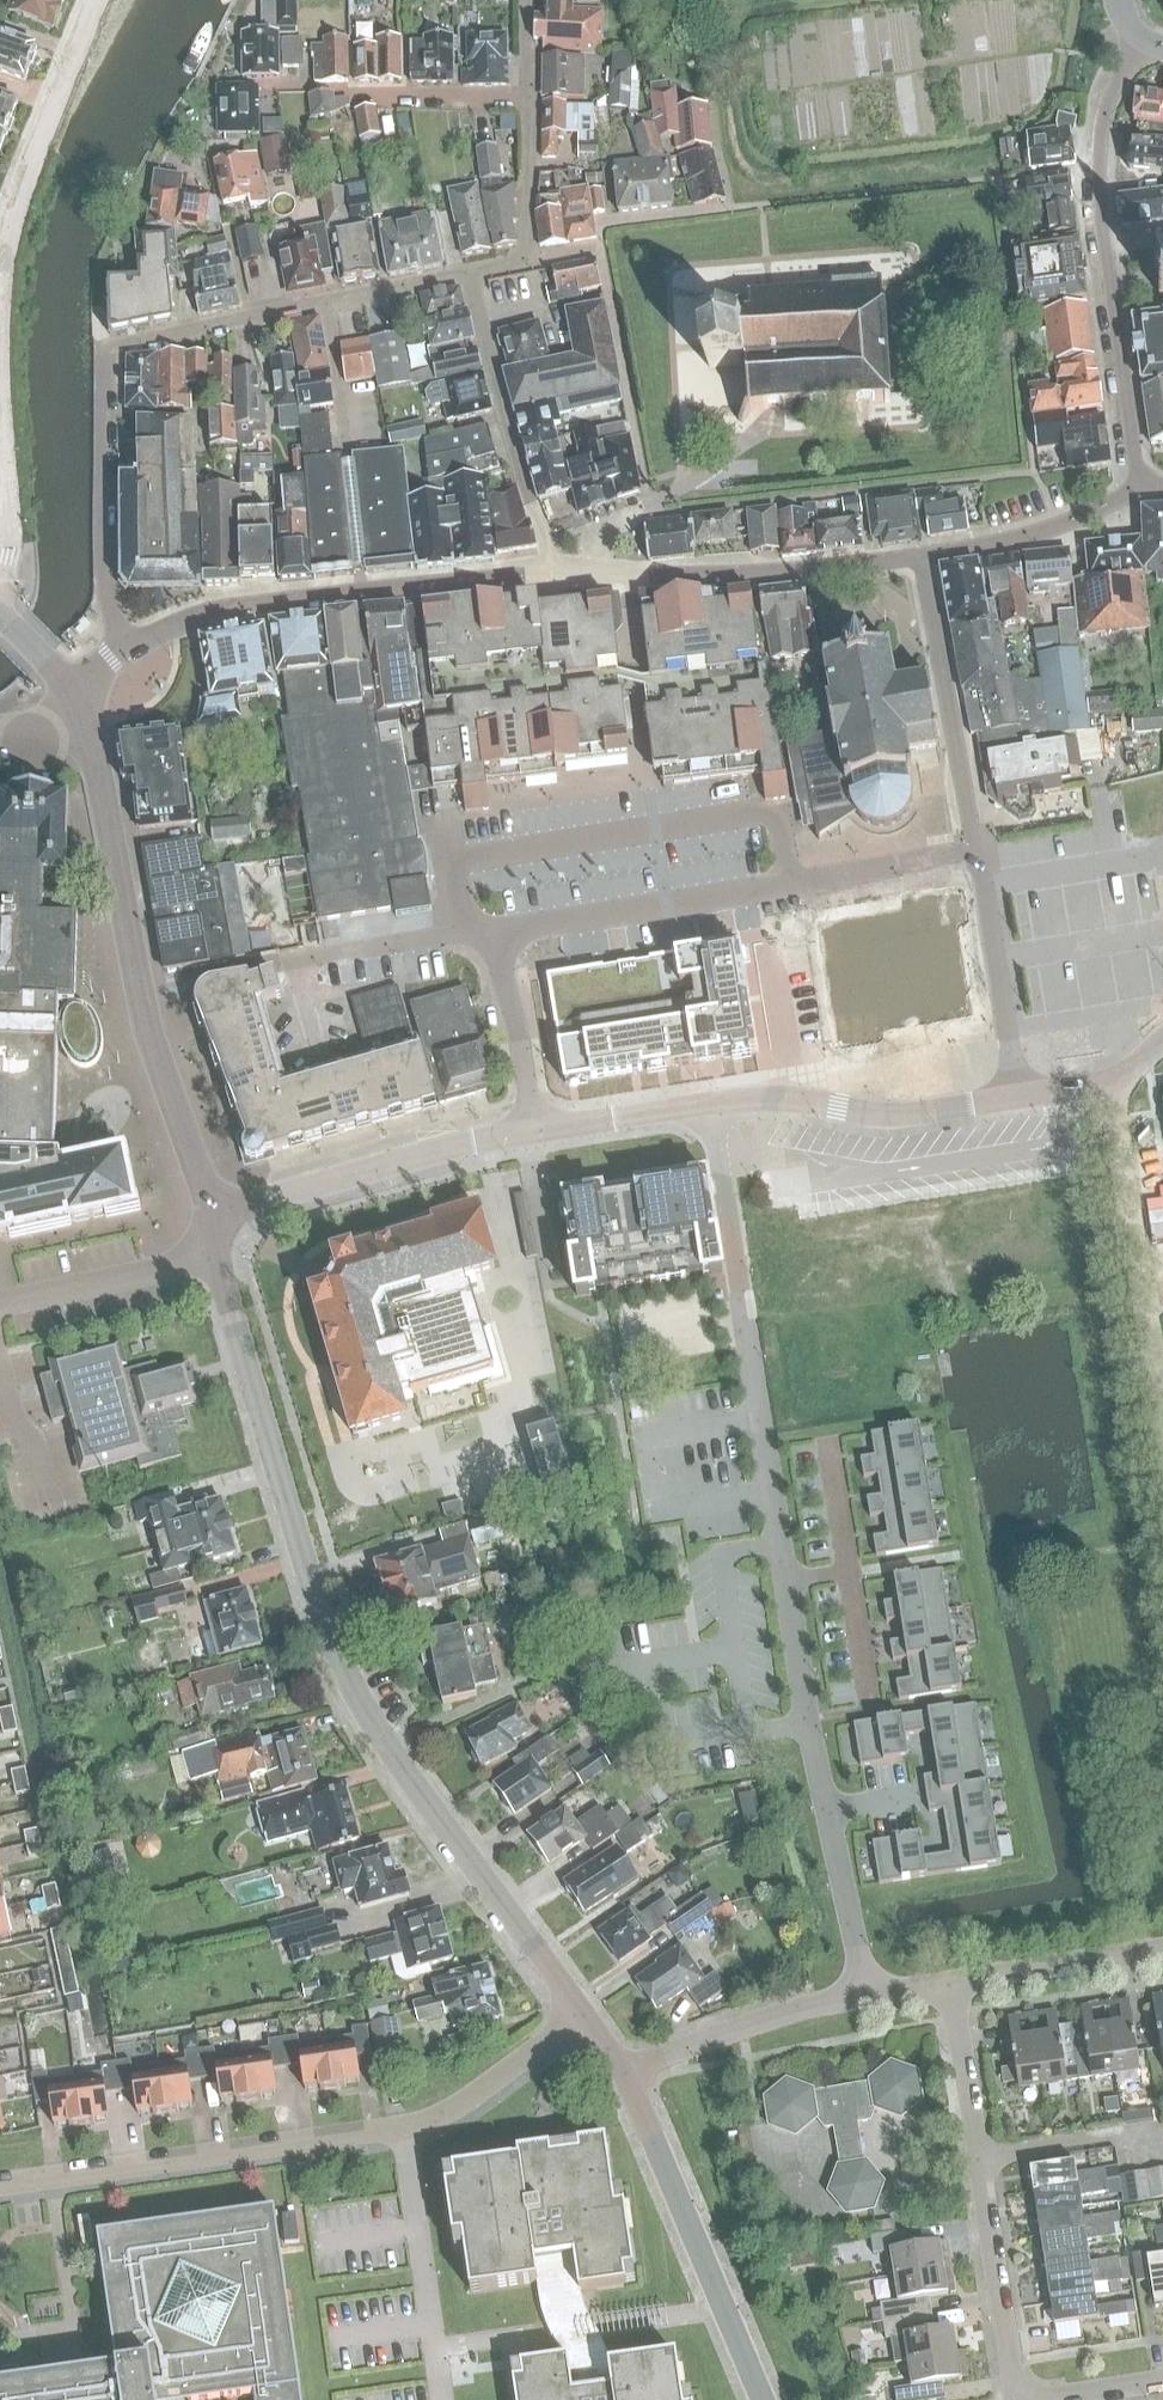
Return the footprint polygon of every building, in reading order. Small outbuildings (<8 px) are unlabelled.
[(10,11),(52,27),(61,4),(66,2),(67,0),(14,0),(10,11)] [(275,30),(280,30),(280,34),(296,34),(296,29),(298,29),(297,0),(275,0),(275,30)] [(544,16),(535,16),(534,40),(544,40),(543,51),(600,53),(601,9),(573,8),(573,0),(545,0),(544,16)] [(830,76),(887,71),(881,11),(812,17),(813,33),(826,32),(826,41),(840,40),(842,53),(828,54),(830,76)] [(680,30),(695,29),(693,14),(679,15),(680,30)] [(678,40),(676,22),(658,25),(660,42),(678,40)] [(243,69),(243,78),(243,79),(250,79),(272,79),(279,78),(278,34),(278,33),(277,33),(271,33),(249,34),(242,34),(243,69)] [(25,80),(37,48),(0,34),(0,71),(25,80)] [(451,82),(451,36),(423,37),(423,42),(409,43),(410,83),(424,82),(451,82)] [(507,86),(506,36),(467,36),(467,70),(462,70),(462,86),(507,86)] [(399,82),(399,37),(376,38),(376,44),(351,44),(352,82),(399,82)] [(302,67),(301,38),(282,38),(283,67),(302,67)] [(347,82),(346,38),(322,39),(322,46),(310,46),(310,56),(313,56),(314,83),(347,82)] [(612,53),(610,88),(631,71),(633,69),(633,54),(612,53)] [(579,85),(579,56),(543,56),(544,99),(586,99),(586,85),(579,85)] [(610,88),(609,108),(629,109),(630,83),(631,71),(610,88)] [(651,93),(649,93),(651,115),(658,140),(661,140),(678,137),(679,151),(712,149),(708,107),(675,109),(674,99),(673,90),(667,90),(666,84),(650,86),(651,93)] [(257,124),(256,87),(217,87),(217,134),(257,134),(257,124)] [(1162,125),(1162,94),(1136,91),(1132,121),(1162,125)] [(333,101),(331,92),(308,95),(311,115),(334,112),(334,109),(345,107),(344,99),(333,101)] [(17,102),(0,96),(0,149),(17,102)] [(565,103),(543,103),(542,134),(542,157),(555,157),(557,154),(557,139),(563,139),(563,136),(563,134),(580,134),(592,134),(593,105),(565,105),(565,103)] [(379,134),(374,107),(355,110),(361,149),(381,145),(379,134)] [(642,162),(612,165),(618,213),(673,208),(670,184),(677,183),(670,159),(664,159),(658,140),(651,115),(637,117),(631,118),(634,131),(642,162)] [(1076,120),(1058,115),(1054,130),(1026,134),(1028,147),(1026,148),(1030,170),(1074,164),(1069,128),(1074,128),(1076,120)] [(274,134),(283,134),(282,119),(263,120),(263,133),(274,134)] [(283,138),(262,142),(265,163),(286,160),(283,138)] [(1132,140),(1128,169),(1162,173),(1162,143),(1132,140)] [(1002,156),(1014,155),(1012,141),(1000,142),(1002,156)] [(204,158),(207,145),(194,142),(190,155),(204,158)] [(578,144),(578,154),(596,155),(597,144),(578,144)] [(501,179),(496,146),(476,149),(481,182),(501,179)] [(726,201),(711,152),(681,158),(695,205),(726,201)] [(266,203),(255,153),(214,161),(224,204),(249,199),(251,206),(266,203)] [(184,177),(156,173),(149,228),(173,232),(175,224),(204,229),(206,213),(208,198),(181,193),(184,177)] [(1047,215),(1046,208),(1046,206),(1071,202),(1067,175),(1025,181),(1027,202),(1009,205),(1011,220),(1047,215)] [(366,280),(374,279),(376,276),(378,276),(369,230),(364,231),(362,222),(373,220),(368,184),(343,189),(360,279),(363,279),(366,280)] [(516,203),(513,186),(482,192),(494,250),(516,246),(511,225),(517,223),(513,204),(516,203)] [(489,251),(476,188),(449,194),(462,256),(489,251)] [(564,211),(568,244),(596,240),(593,215),(603,213),(600,191),(590,193),(589,188),(562,191),(563,200),(564,211)] [(317,193),(323,224),(324,230),(341,227),(343,235),(331,237),(340,283),(344,282),(347,284),(355,282),(357,280),(360,279),(343,189),(317,193)] [(541,247),(568,244),(564,211),(563,200),(562,191),(560,191),(561,197),(538,199),(539,214),(536,215),(541,247)] [(1116,200),(1120,228),(1162,222),(1162,193),(1116,200)] [(1067,205),(1046,208),(1047,215),(1050,236),(1042,237),(1043,246),(1014,251),(1021,308),(1085,299),(1077,240),(1066,242),(1065,237),(1071,236),(1067,205)] [(440,267),(431,216),(378,226),(388,278),(440,267)] [(324,230),(323,224),(293,229),(296,246),(280,249),(288,293),(322,287),(319,275),(332,272),(324,230)] [(264,259),(257,228),(234,233),(241,264),(264,259)] [(229,257),(225,237),(205,241),(209,262),(197,264),(196,291),(201,316),(240,308),(229,257)] [(177,268),(176,239),(143,240),(145,281),(111,281),(102,287),(102,301),(110,305),(110,334),(169,324),(169,281),(168,281),(168,268),(177,268)] [(601,288),(596,262),(553,271),(558,293),(546,295),(548,304),(582,298),(581,292),(601,288)] [(1158,270),(1154,267),(1152,269),(1156,274),(1159,291),(1157,294),(1160,297),(1162,293),(1162,269),(1158,270)] [(886,285),(882,280),(876,285),(839,287),(839,283),(832,283),(833,292),(753,297),(753,293),(749,294),(751,323),(746,323),(746,326),(742,326),(742,328),(713,330),(713,327),(705,328),(706,338),(706,347),(708,368),(742,366),(742,372),(747,371),(750,410),(740,421),(743,424),(755,411),(772,410),(890,404),(889,382),(887,382),(886,366),(888,365),(888,352),(885,352),(883,322),(886,322),(885,308),(883,308),(881,288),(886,285)] [(435,320),(465,314),(459,290),(421,298),(426,326),(436,324),(435,320)] [(1093,357),(1086,306),(1044,311),(1051,363),(1093,357)] [(566,397),(620,386),(603,307),(567,314),(576,358),(550,363),(541,325),(530,327),(500,333),(501,337),(499,340),(502,350),(505,351),(510,374),(505,375),(514,409),(545,402),(552,400),(566,397)] [(1156,312),(1157,318),(1132,322),(1136,345),(1133,345),(1136,362),(1138,361),(1141,384),(1162,382),(1162,311),(1156,312)] [(472,344),(465,314),(435,320),(436,324),(426,326),(431,348),(426,349),(430,363),(431,363),(435,381),(479,373),(474,353),(466,354),(464,346),(472,344)] [(301,377),(328,372),(318,320),(291,325),(301,377)] [(401,334),(370,339),(373,357),(377,376),(379,391),(411,384),(409,373),(405,351),(401,334)] [(372,358),(369,340),(340,344),(345,384),(376,378),(372,358)] [(206,355),(188,353),(127,357),(125,410),(189,411),(190,392),(194,392),(194,396),(206,396),(206,355)] [(279,421),(300,420),(298,407),(295,378),(292,358),(272,362),(277,409),(279,421)] [(231,398),(231,359),(215,359),(215,367),(209,367),(209,398),(231,398)] [(1057,381),(1061,380),(1074,378),(1075,390),(1098,387),(1095,363),(1056,368),(1057,380),(1057,381)] [(301,377),(295,378),(298,407),(300,420),(310,418),(309,409),(332,406),(328,372),(301,377)] [(265,435),(264,403),(259,403),(258,375),(236,376),(238,446),(253,446),(253,435),(265,435)] [(487,398),(482,377),(429,389),(425,396),(426,402),(433,406),(440,404),(445,423),(491,412),(490,408),(492,406),(490,400),(487,398)] [(1063,412),(1065,412),(1100,407),(1098,387),(1075,390),(1074,378),(1061,380),(1061,385),(1062,391),(1060,391),(1061,394),(1063,412)] [(520,436),(553,431),(551,426),(560,425),(557,416),(624,400),(620,386),(566,397),(552,400),(545,402),(514,409),(520,436)] [(1028,388),(1032,416),(1063,412),(1061,394),(1051,395),(1050,386),(1028,388)] [(1141,390),(1150,445),(1162,444),(1162,387),(1141,390)] [(238,453),(234,412),(208,413),(208,453),(238,453)] [(1065,412),(1063,412),(1032,416),(1036,451),(1060,447),(1065,452),(1068,471),(1109,466),(1102,418),(1067,422),(1065,412)] [(310,418),(300,420),(302,448),(301,448),(304,481),(311,574),(312,574),(312,580),(351,576),(351,573),(350,569),(349,553),(347,543),(338,456),(336,444),(331,445),(328,416),(310,418)] [(191,424),(137,421),(139,478),(120,478),(121,581),(130,591),(199,591),(191,424)] [(627,439),(623,423),(573,435),(580,464),(568,467),(578,515),(616,502),(640,493),(630,438),(627,439)] [(409,442),(405,424),(385,429),(390,447),(409,442)] [(409,498),(416,558),(417,569),(491,561),(483,479),(500,472),(487,426),(424,441),(429,481),(428,481),(428,491),(424,492),(424,497),(409,498)] [(553,431),(520,436),(536,499),(568,492),(553,431)] [(339,456),(338,456),(347,543),(349,553),(350,569),(351,573),(352,573),(351,567),(358,566),(365,566),(366,572),(414,566),(414,558),(416,558),(409,498),(407,499),(402,449),(353,454),(353,460),(346,461),(340,462),(339,456)] [(301,451),(291,452),(293,471),(302,470),(301,451)] [(272,459),(239,458),(239,488),(254,488),(254,473),(273,473),(272,459)] [(275,516),(278,584),(312,580),(312,574),(311,574),(304,481),(280,483),(283,515),(275,516)] [(526,522),(515,487),(489,494),(492,527),(493,528),(497,552),(535,547),(529,522),(526,522)] [(240,586),(238,489),(199,490),(199,514),(202,517),(204,588),(240,586)] [(941,489),(912,493),(916,515),(923,513),(928,540),(967,532),(962,503),(943,506),(941,489)] [(920,542),(916,515),(912,493),(868,499),(873,540),(882,538),(883,547),(920,542)] [(844,516),(863,514),(861,498),(842,500),(844,516)] [(251,515),(250,501),(240,501),(242,580),(273,579),(271,514),(251,515)] [(780,550),(776,508),(747,511),(752,553),(780,550)] [(1141,509),(1143,575),(1156,575),(1157,582),(1162,582),(1162,508),(1141,509)] [(734,541),(731,514),(645,522),(645,528),(643,529),(647,562),(695,557),(694,545),(734,541)] [(818,555),(815,523),(814,517),(806,517),(806,514),(779,517),(783,558),(818,555)] [(859,518),(815,523),(818,555),(862,550),(859,518)] [(1090,577),(1069,579),(1070,584),(1076,634),(1146,626),(1142,572),(1141,542),(1086,546),(1090,577)] [(1070,584),(1069,579),(1066,550),(1022,556),(1028,596),(1046,593),(1045,587),(1070,584)] [(1027,622),(1017,557),(979,563),(983,590),(988,589),(989,598),(996,597),(1003,625),(1027,622)] [(940,570),(955,648),(992,639),(994,647),(1001,645),(993,601),(984,603),(976,563),(940,570)] [(827,706),(826,701),(825,696),(823,696),(812,612),(807,612),(804,585),(759,590),(762,616),(765,617),(772,658),(812,654),(814,667),(806,668),(811,698),(816,697),(818,708),(827,706)] [(760,671),(751,591),(728,594),(677,593),(677,595),(650,598),(642,608),(643,614),(643,615),(654,711),(646,712),(653,772),(661,771),(663,786),(762,774),(766,802),(789,799),(767,670),(760,671)] [(423,606),(421,606),(426,653),(415,655),(417,676),(422,714),(428,766),(432,792),(461,788),(464,813),(489,810),(486,785),(557,776),(556,766),(628,757),(609,598),(578,594),(573,604),(527,610),(525,599),(500,602),(500,599),(477,599),(434,605),(435,611),(424,612),(423,606)] [(426,653),(421,606),(404,606),(365,612),(372,671),(367,671),(373,716),(376,716),(404,713),(406,732),(422,730),(420,715),(415,676),(417,676),(415,655),(426,653)] [(1075,645),(1071,608),(1055,610),(1059,647),(1075,645)] [(377,725),(376,716),(373,716),(367,671),(363,672),(355,610),(269,622),(275,675),(281,674),(287,719),(280,720),(291,791),(297,790),(315,917),(388,908),(389,915),(425,910),(406,768),(404,769),(398,722),(377,725)] [(196,730),(195,730),(184,731),(185,741),(195,740),(195,738),(217,735),(216,723),(239,719),(236,703),(273,698),(263,628),(238,632),(238,630),(223,633),(223,635),(199,639),(204,671),(206,671),(210,699),(200,700),(201,706),(196,727),(196,730)] [(1007,675),(1001,645),(994,647),(992,639),(955,648),(963,692),(970,734),(978,733),(988,794),(998,801),(1004,800),(1005,811),(1019,820),(1031,818),(1035,813),(1032,799),(1041,798),(1040,791),(1058,789),(1056,772),(1078,769),(1074,738),(1046,743),(1045,736),(1088,729),(1077,647),(1036,653),(1040,681),(1025,683),(1023,673),(1007,675)] [(831,701),(826,701),(827,706),(831,724),(832,724),(832,729),(831,729),(832,734),(786,742),(798,807),(812,805),(819,841),(820,841),(820,838),(840,825),(837,810),(853,806),(854,811),(857,815),(860,819),(864,823),(869,825),(874,827),(879,828),(884,829),(889,828),(894,826),(899,824),(903,821),(907,817),(910,813),(912,808),(913,803),(914,798),(914,793),(910,772),(913,772),(913,768),(910,768),(908,753),(937,747),(934,734),(937,734),(936,729),(933,730),(926,683),(927,683),(926,678),(921,679),(922,681),(898,685),(897,681),(895,682),(889,649),(892,649),(891,645),(884,646),(885,649),(866,652),(865,646),(867,646),(867,640),(861,641),(861,643),(847,645),(847,644),(842,644),(842,650),(844,649),(845,655),(828,658),(827,657),(821,658),(822,664),(825,663),(828,682),(826,682),(827,688),(829,687),(831,701)] [(1118,694),(1088,697),(1090,717),(1119,714),(1118,694)] [(1162,711),(1131,712),(1131,735),(1162,733),(1162,731),(1162,711)] [(189,823),(178,732),(164,733),(164,732),(151,734),(151,735),(117,739),(123,780),(132,779),(140,830),(189,823)] [(52,1161),(57,1048),(66,1048),(81,1048),(82,1031),(57,1030),(58,1007),(73,1007),(78,920),(78,918),(59,917),(60,873),(66,873),(67,825),(68,798),(54,798),(54,792),(12,790),(12,796),(0,796),(0,1160),(52,1161)] [(249,818),(211,822),(214,842),(251,838),(249,818)] [(141,848),(147,881),(164,973),(182,970),(199,967),(234,961),(224,908),(241,905),(236,876),(219,879),(217,868),(204,870),(198,838),(141,848)] [(308,872),(306,858),(283,861),(285,876),(308,872)] [(970,885),(822,907),(842,1041),(989,1020),(970,885)] [(787,959),(813,953),(806,925),(780,931),(787,959)] [(603,970),(548,979),(556,1028),(558,1042),(560,1042),(583,1038),(583,1042),(561,1046),(559,1046),(565,1084),(568,1084),(587,1081),(647,1071),(665,1068),(732,1057),(750,1054),(756,1054),(743,974),(743,973),(740,955),(739,948),(649,962),(648,963),(631,965),(622,967),(605,969),(603,970)] [(281,997),(275,975),(250,982),(248,977),(209,984),(206,985),(204,987),(201,989),(199,991),(198,994),(196,998),(195,1002),(195,1006),(196,1009),(247,1142),(243,1147),(243,1153),(246,1158),(251,1162),(257,1162),(262,1160),(265,1154),(435,1105),(420,1050),(281,1090),(256,1004),(266,1001),(267,1000),(281,997)] [(410,1033),(397,988),(351,1000),(364,1045),(410,1033)] [(493,1083),(464,988),(409,1005),(438,1099),(440,1108),(488,1094),(486,1085),(493,1083)] [(2,1239),(132,1212),(121,1159),(53,1173),(52,1162),(52,1161),(0,1160),(0,1239),(2,1239)] [(602,1193),(564,1199),(574,1260),(572,1260),(578,1298),(589,1296),(589,1295),(596,1294),(595,1290),(611,1288),(612,1292),(691,1280),(690,1275),(703,1273),(704,1277),(709,1276),(709,1277),(722,1275),(717,1240),(707,1176),(704,1177),(699,1173),(689,1174),(686,1179),(634,1188),(635,1189),(603,1194),(602,1193)] [(312,1299),(352,1437),(404,1422),(398,1398),(409,1395),(410,1399),(493,1375),(470,1291),(466,1292),(463,1281),(495,1273),(477,1209),(434,1222),(437,1230),(335,1260),(339,1277),(327,1295),(312,1299)] [(125,1374),(118,1351),(59,1367),(61,1373),(42,1378),(54,1422),(73,1417),(86,1467),(137,1453),(142,1470),(185,1458),(176,1425),(187,1422),(184,1409),(203,1404),(191,1363),(161,1371),(159,1364),(125,1374)] [(554,1425),(526,1433),(543,1488),(570,1480),(554,1425)] [(877,1476),(877,1475),(925,1467),(919,1426),(871,1434),(874,1457),(860,1459),(863,1478),(877,1476)] [(884,1515),(883,1514),(932,1506),(925,1467),(877,1475),(877,1476),(881,1496),(867,1499),(870,1518),(884,1515)] [(158,1548),(229,1530),(222,1501),(179,1513),(174,1496),(135,1506),(140,1523),(151,1520),(158,1548)] [(873,1538),(876,1557),(938,1547),(932,1506),(883,1514),(884,1515),(887,1536),(873,1538)] [(509,1516),(514,1534),(534,1528),(529,1510),(509,1516)] [(469,1523),(476,1547),(506,1538),(499,1514),(469,1523)] [(229,1530),(158,1548),(164,1569),(149,1573),(153,1590),(181,1583),(177,1568),(193,1564),(193,1566),(236,1555),(229,1530)] [(480,1580),(469,1539),(423,1553),(422,1550),(375,1564),(390,1618),(437,1604),(434,1593),(480,1580)] [(900,1620),(900,1619),(948,1611),(942,1570),(894,1578),(897,1601),(883,1603),(886,1622),(900,1620)] [(186,1603),(182,1588),(132,1601),(138,1624),(158,1619),(156,1611),(186,1603)] [(261,1644),(246,1591),(203,1602),(211,1633),(202,1635),(209,1659),(218,1656),(261,1644)] [(907,1659),(906,1658),(955,1651),(948,1611),(900,1619),(900,1620),(904,1640),(890,1643),(893,1662),(907,1659)] [(498,1683),(486,1628),(463,1633),(463,1630),(429,1638),(430,1640),(420,1643),(425,1668),(435,1666),(444,1705),(479,1697),(476,1688),(498,1683)] [(896,1682),(899,1701),(961,1691),(955,1651),(906,1658),(907,1659),(910,1680),(896,1682)] [(241,1676),(238,1665),(192,1678),(193,1681),(177,1685),(183,1709),(199,1705),(202,1717),(276,1697),(268,1668),(241,1676)] [(170,1680),(169,1673),(144,1679),(146,1686),(170,1680)] [(66,1703),(81,1699),(78,1688),(63,1692),(66,1703)] [(530,1732),(516,1705),(489,1718),(491,1721),(465,1734),(473,1750),(471,1756),(474,1763),(480,1765),(482,1767),(516,1750),(511,1741),(530,1732)] [(915,1715),(918,1734),(931,1732),(934,1753),(982,1745),(975,1705),(915,1715)] [(15,1720),(12,1708),(0,1711),(0,1720),(1,1723),(15,1720)] [(905,1736),(918,1734),(915,1715),(854,1725),(860,1766),(908,1759),(905,1736)] [(18,1732),(15,1720),(1,1723),(3,1735),(18,1732)] [(208,1742),(203,1727),(171,1736),(176,1752),(208,1742)] [(317,1782),(303,1731),(261,1744),(260,1738),(258,1731),(182,1753),(183,1756),(190,1782),(220,1774),(222,1779),(227,1800),(256,1793),(252,1778),(259,1776),(272,1772),(275,1784),(278,1792),(317,1782)] [(558,1752),(547,1737),(512,1763),(517,1770),(494,1786),(497,1790),(496,1791),(502,1800),(503,1800),(514,1815),(552,1789),(536,1768),(558,1752)] [(982,1745),(934,1753),(938,1775),(924,1778),(926,1795),(988,1785),(982,1745)] [(610,1768),(600,1753),(572,1771),(582,1786),(610,1768)] [(13,1784),(28,1781),(25,1769),(11,1772),(13,1784)] [(16,1796),(30,1793),(28,1781),(13,1784),(16,1796)] [(988,1785),(926,1795),(929,1813),(943,1811),(947,1833),(995,1825),(988,1785)] [(668,1799),(658,1787),(649,1793),(659,1806),(668,1799)] [(762,1790),(747,1792),(751,1821),(766,1819),(762,1790)] [(359,1840),(346,1792),(307,1802),(305,1793),(256,1805),(266,1843),(316,1830),(321,1851),(359,1840)] [(617,1832),(599,1806),(576,1823),(566,1808),(528,1835),(531,1839),(530,1839),(536,1849),(537,1848),(548,1865),(584,1839),(591,1850),(617,1832)] [(653,1836),(641,1818),(616,1835),(628,1853),(653,1836)] [(995,1825),(947,1833),(950,1854),(937,1856),(940,1875),(1001,1865),(995,1825)] [(26,1845),(40,1842),(38,1830),(24,1833),(26,1845)] [(940,1875),(937,1856),(924,1858),(921,1836),(873,1843),(879,1885),(940,1875)] [(43,1854),(40,1842),(26,1845),(28,1857),(43,1854)] [(110,1849),(95,1853),(99,1866),(114,1862),(110,1849)] [(395,1877),(388,1849),(334,1863),(340,1889),(346,1888),(347,1893),(355,1891),(360,1910),(409,1897),(403,1875),(395,1877)] [(631,1866),(620,1849),(596,1865),(594,1862),(565,1881),(567,1884),(568,1892),(574,1894),(585,1912),(611,1894),(613,1898),(638,1882),(629,1867),(631,1866)] [(117,1878),(103,1881),(106,1895),(121,1891),(117,1878)] [(44,1901),(59,1898),(56,1886),(42,1889),(44,1901)] [(712,1910),(701,1896),(676,1914),(666,1900),(648,1913),(636,1921),(629,1911),(599,1932),(619,1962),(649,1942),(645,1936),(665,1923),(675,1937),(696,1922),(712,1910)] [(59,1898),(44,1901),(47,1913),(61,1910),(59,1898)] [(718,1927),(737,1917),(731,1904),(711,1913),(718,1927)] [(12,1936),(7,1908),(0,1910),(0,1938),(12,1936)] [(288,1941),(326,1930),(321,1911),(269,1925),(274,1944),(288,1941)] [(451,1961),(439,1912),(395,1923),(399,1940),(393,1941),(392,1937),(366,1943),(371,1963),(391,1959),(396,1976),(403,1981),(432,1974),(430,1966),(451,1961)] [(326,1930),(288,1941),(294,1962),(293,1963),(294,1964),(313,1959),(311,1953),(339,1945),(340,1946),(341,1946),(336,1927),(326,1930)] [(52,1942),(67,1939),(65,1929),(50,1932),(52,1942)] [(69,1948),(67,1939),(52,1942),(54,1951),(69,1948)] [(703,1982),(679,1946),(654,1963),(656,1966),(636,1980),(638,1983),(636,1987),(639,1990),(642,1991),(656,2011),(686,1991),(698,2009),(726,1990),(715,1974),(703,1982)] [(56,1960),(71,1957),(69,1948),(54,1951),(56,1960)] [(113,1973),(129,1970),(126,1952),(109,1955),(113,1973)] [(71,1957),(56,1960),(58,1970),(73,1967),(71,1957)] [(73,1967),(58,1970),(60,1979),(75,1976),(73,1967)] [(435,1998),(422,2002),(427,2020),(445,2015),(444,2009),(449,2007),(492,1996),(490,1990),(494,1989),(488,1967),(431,1981),(435,1998)] [(77,1986),(75,1976),(60,1979),(62,1989),(77,1986)] [(321,1996),(319,1982),(302,1986),(305,1999),(321,1996)] [(79,1995),(77,1986),(62,1989),(64,1998),(79,1995)] [(492,1996),(449,2007),(451,2014),(454,2029),(501,2018),(495,1995),(492,1996)] [(1153,1998),(1162,2062),(1162,1997),(1153,1998)] [(389,2017),(386,2001),(367,2005),(370,2021),(389,2017)] [(422,2002),(413,2004),(418,2023),(426,2020),(427,2020),(422,2002)] [(1108,2027),(1115,2075),(1139,2071),(1128,2002),(1117,2003),(1121,2025),(1108,2027)] [(1079,2080),(1115,2075),(1108,2027),(1094,2029),(1090,2008),(1080,2009),(1082,2025),(1071,2027),(1079,2080)] [(1049,2036),(1034,2039),(1042,2086),(1079,2080),(1071,2027),(1058,2029),(1056,2013),(1045,2015),(1049,2036)] [(1042,2086),(1034,2039),(1020,2041),(1017,2019),(1007,2021),(1018,2090),(1042,2086)] [(403,2054),(397,2020),(370,2024),(376,2058),(403,2054)] [(353,2037),(326,2041),(327,2048),(333,2090),(336,2090),(345,2089),(345,2084),(360,2082),(356,2057),(371,2055),(367,2027),(352,2029),(353,2037)] [(298,2037),(283,2039),(287,2067),(301,2065),(305,2090),(320,2088),(321,2092),(330,2091),(333,2090),(327,2048),(326,2041),(299,2045),(298,2037)] [(269,2049),(242,2053),(243,2061),(249,2102),(252,2102),(262,2101),(261,2097),(276,2094),(272,2069),(287,2067),(283,2039),(268,2042),(269,2049)] [(214,2050),(199,2052),(203,2079),(218,2077),(221,2102),(236,2100),(237,2104),(246,2103),(249,2102),(243,2061),(242,2053),(215,2057),(214,2050)] [(185,2062),(159,2066),(160,2073),(166,2115),(169,2114),(178,2113),(177,2109),(192,2106),(189,2082),(203,2079),(199,2052),(184,2054),(185,2062)] [(130,2062),(116,2064),(120,2092),(134,2090),(138,2114),(153,2112),(153,2116),(162,2115),(166,2115),(160,2073),(159,2066),(132,2070),(130,2062)] [(916,2074),(892,2063),(871,2081),(871,2083),(811,2093),(811,2091),(786,2081),(766,2098),(770,2124),(794,2134),(815,2117),(824,2129),(833,2127),(840,2166),(828,2192),(846,2212),(871,2208),(880,2182),(863,2162),(862,2162),(855,2124),(870,2121),(875,2109),(900,2117),(921,2100),(916,2074)] [(102,2074),(75,2078),(76,2086),(82,2127),(85,2126),(94,2125),(94,2121),(109,2118),(105,2094),(120,2092),(116,2064),(101,2067),(102,2074)] [(47,2075),(32,2077),(36,2104),(50,2102),(54,2126),(69,2124),(70,2128),(79,2127),(82,2127),(76,2086),(75,2078),(48,2082),(47,2075)] [(1154,2119),(1153,2110),(1122,2114),(1124,2124),(1154,2119)] [(677,2371),(667,2373),(665,2358),(608,2366),(606,2356),(602,2346),(598,2337),(591,2326),(588,2320),(584,2311),(580,2301),(578,2291),(625,2284),(622,2269),(632,2268),(623,2204),(613,2205),(604,2139),(576,2143),(577,2153),(550,2157),(548,2147),(516,2152),(517,2161),(452,2171),(454,2186),(444,2187),(451,2238),(461,2237),(467,2278),(476,2276),(478,2291),(536,2284),(545,2325),(547,2330),(551,2339),(563,2358),(519,2365),(521,2380),(512,2381),(514,2399),(681,2399),(677,2371)] [(1075,2163),(1026,2170),(1028,2178),(1032,2177),(1034,2193),(1107,2182),(1105,2170),(1076,2174),(1075,2163)] [(1150,2200),(1162,2198),(1162,2197),(1159,2171),(1146,2173),(1150,2200)] [(1133,2175),(1137,2202),(1150,2200),(1146,2173),(1133,2175)] [(1124,2204),(1137,2202),(1133,2175),(1119,2177),(1124,2204)] [(1034,2193),(1036,2206),(1032,2206),(1033,2215),(1082,2208),(1080,2197),(1109,2192),(1107,2182),(1034,2193)] [(1122,2224),(1121,2213),(1083,2219),(1082,2208),(1033,2215),(1034,2221),(1038,2221),(1041,2237),(1114,2225),(1122,2224)] [(274,2212),(97,2236),(116,2369),(85,2373),(19,2383),(17,2372),(0,2374),(0,2399),(232,2399),(253,2397),(254,2399),(301,2399),(274,2212)] [(894,2220),(874,2224),(875,2235),(896,2232),(894,2220)] [(1122,2224),(1114,2225),(1115,2237),(1124,2236),(1122,2224)] [(1114,2225),(1041,2237),(1043,2249),(1039,2249),(1040,2259),(1089,2252),(1087,2241),(1115,2237),(1114,2225)] [(1148,2259),(1147,2252),(1133,2255),(1137,2282),(1151,2280),(1156,2307),(1162,2306),(1162,2228),(1155,2229),(1160,2257),(1148,2259)] [(893,2277),(950,2268),(946,2242),(911,2248),(909,2231),(869,2237),(872,2256),(889,2253),(893,2277)] [(1048,2281),(1120,2270),(1119,2259),(1090,2263),(1089,2252),(1040,2259),(1041,2266),(1045,2266),(1048,2281)] [(1128,2258),(1119,2259),(1120,2270),(1130,2268),(1128,2258)] [(954,2293),(950,2268),(893,2277),(897,2303),(890,2304),(880,2305),(881,2308),(871,2310),(873,2324),(877,2323),(921,2316),(919,2299),(954,2293)] [(1130,2268),(1120,2270),(1122,2281),(1131,2280),(1130,2268)] [(1048,2281),(1050,2296),(1046,2296),(1047,2303),(1095,2296),(1094,2285),(1122,2281),(1120,2270),(1048,2281)] [(1048,2311),(1052,2310),(1054,2326),(1127,2314),(1125,2303),(1097,2307),(1095,2296),(1047,2303),(1048,2311)] [(1133,2302),(1125,2303),(1127,2314),(1135,2313),(1133,2302)] [(891,2339),(894,2363),(964,2352),(957,2353),(952,2328),(924,2332),(921,2316),(877,2323),(878,2333),(885,2332),(886,2340),(891,2339)] [(854,2368),(868,2366),(866,2351),(851,2353),(854,2368)] [(964,2352),(894,2363),(895,2365),(907,2364),(911,2387),(894,2390),(895,2399),(934,2399),(932,2384),(968,2378),(964,2352)]
